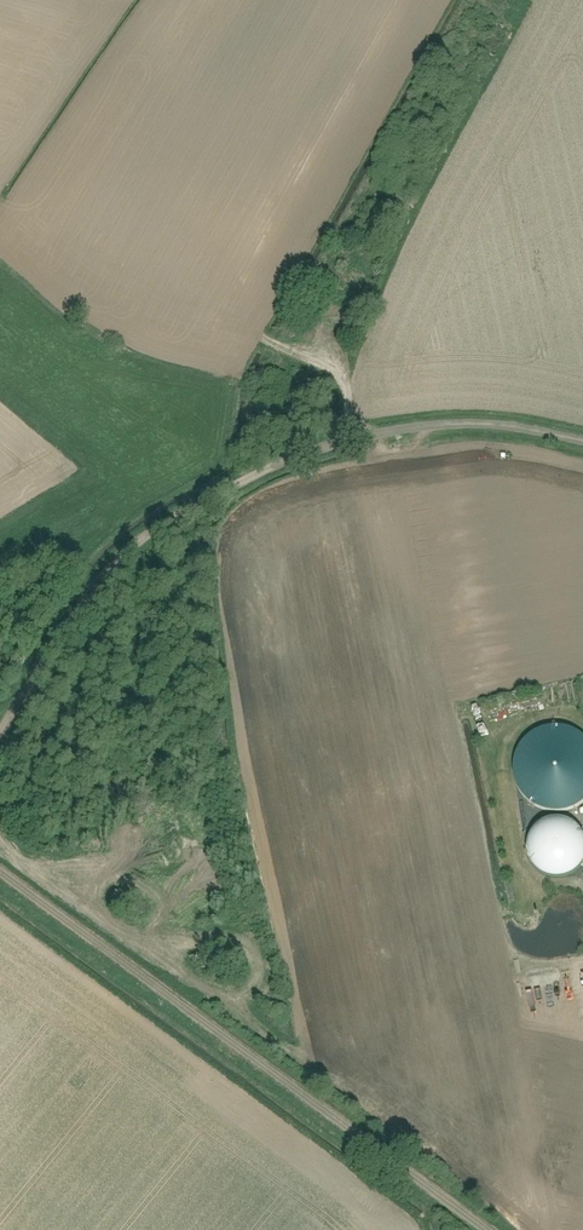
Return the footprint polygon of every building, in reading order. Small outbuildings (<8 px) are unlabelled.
[(519,787),(527,799),(537,808),(551,814),(565,814),(579,810),(582,807),(582,736),(573,731),(560,728),(546,731),(533,737),(524,747),(518,760),(516,774),(519,787)] [(540,830),(534,838),(531,847),(531,858),(534,867),(540,874),(548,880),(557,882),(567,882),(576,878),(582,872),(582,833),(578,828),(569,824),(559,822),(549,825),(540,830)]
